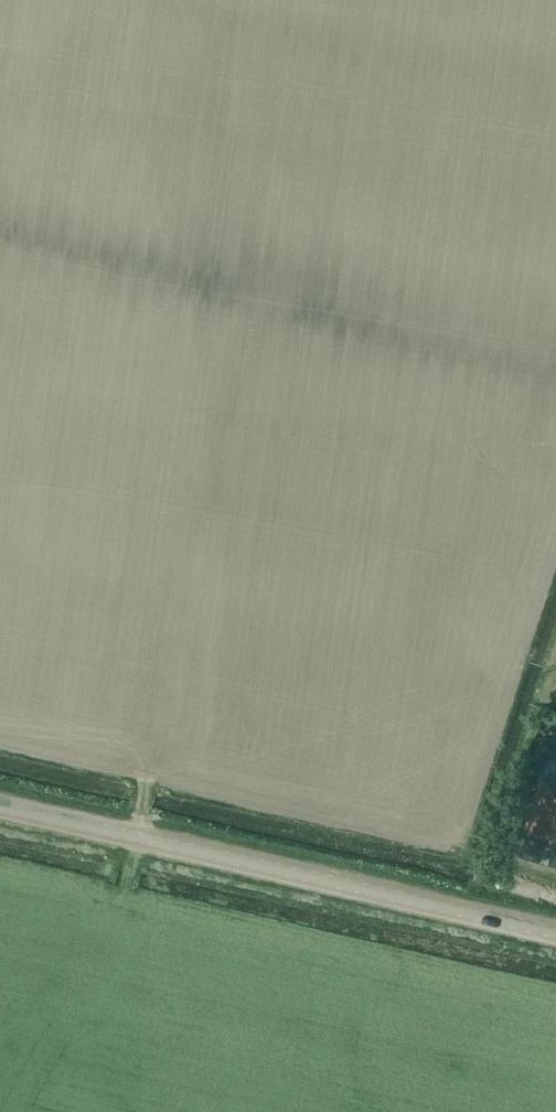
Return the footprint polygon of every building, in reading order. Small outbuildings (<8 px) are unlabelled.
[(541,774),(525,829),(527,830),(519,857),(555,868),(555,778),(541,774)]
